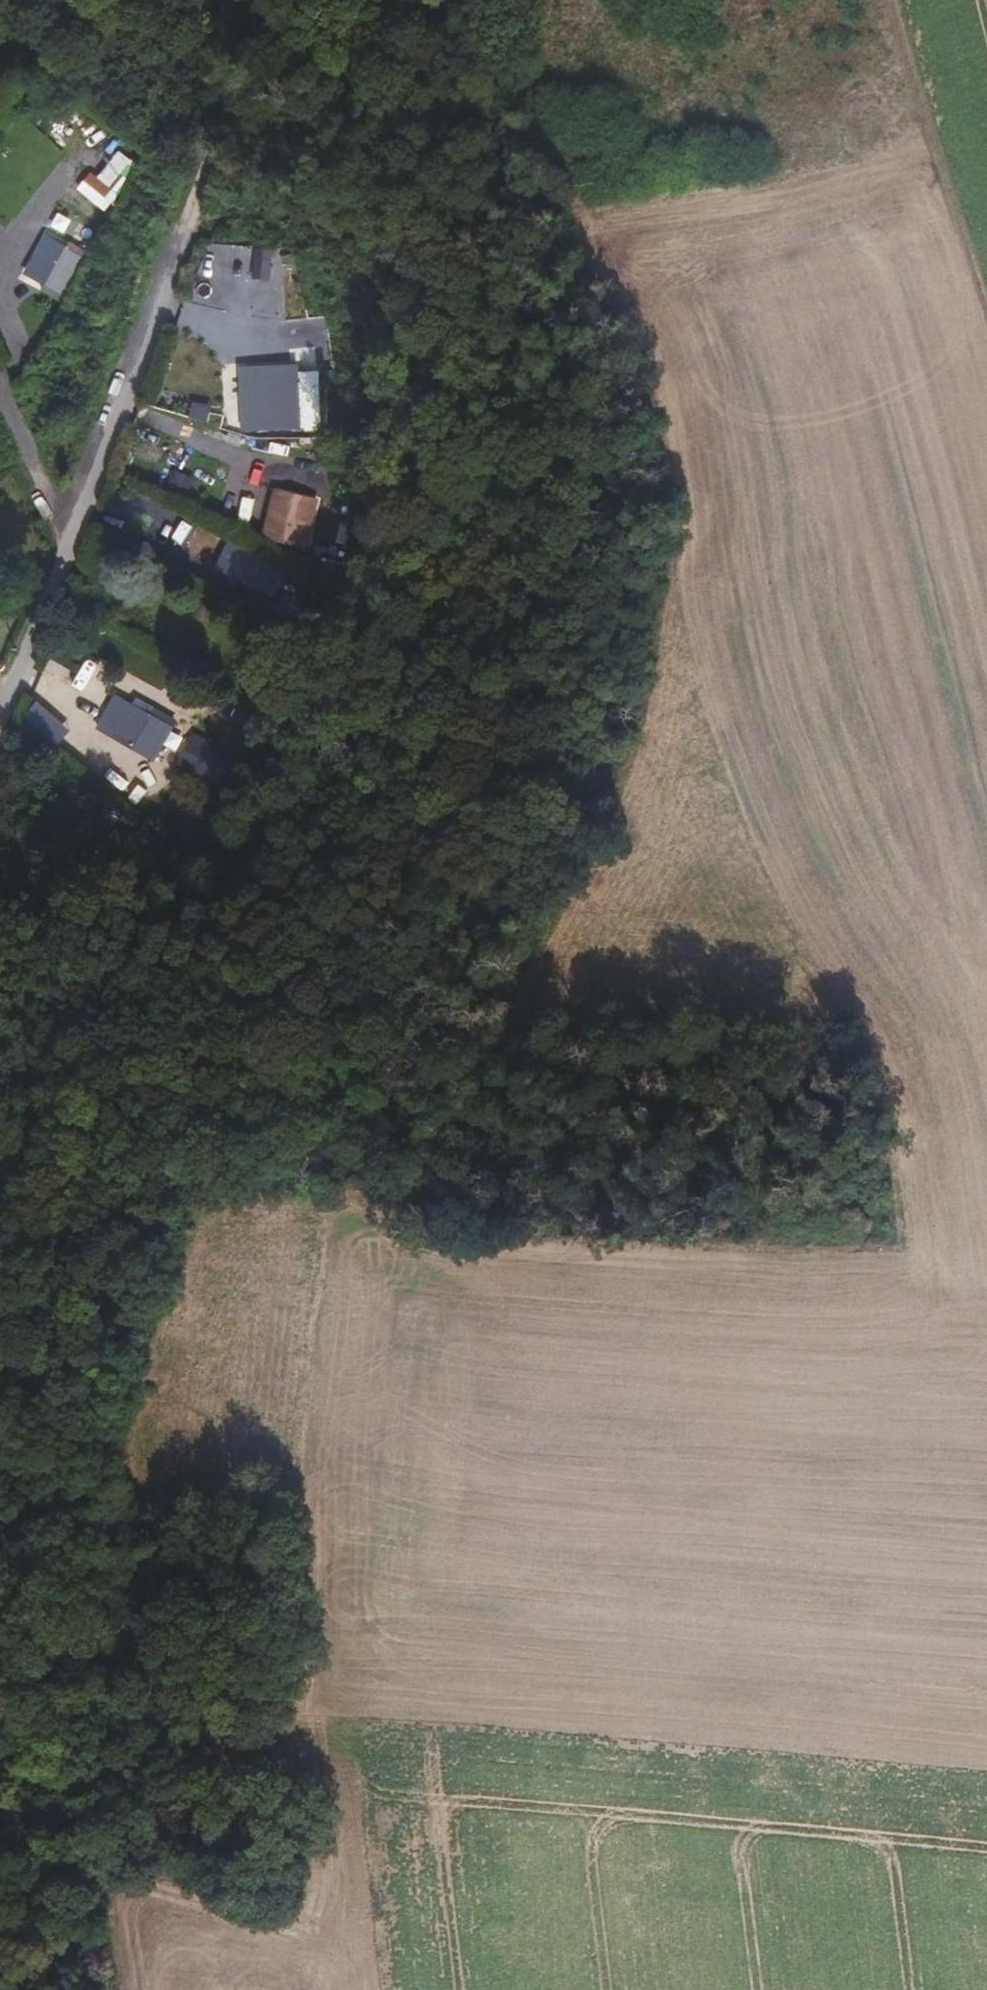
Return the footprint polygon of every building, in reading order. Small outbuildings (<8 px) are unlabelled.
[(43,283),(66,294),(86,257),(63,245),(43,283)] [(302,364),(239,365),(240,430),(303,429),(302,364)] [(262,536),(306,548),(320,497),(276,485),(262,536)] [(224,534),(209,560),(250,584),(265,557),(224,534)] [(157,759),(174,723),(111,694),(94,730),(157,759)] [(197,735),(182,760),(219,782),(235,757),(197,735)]
